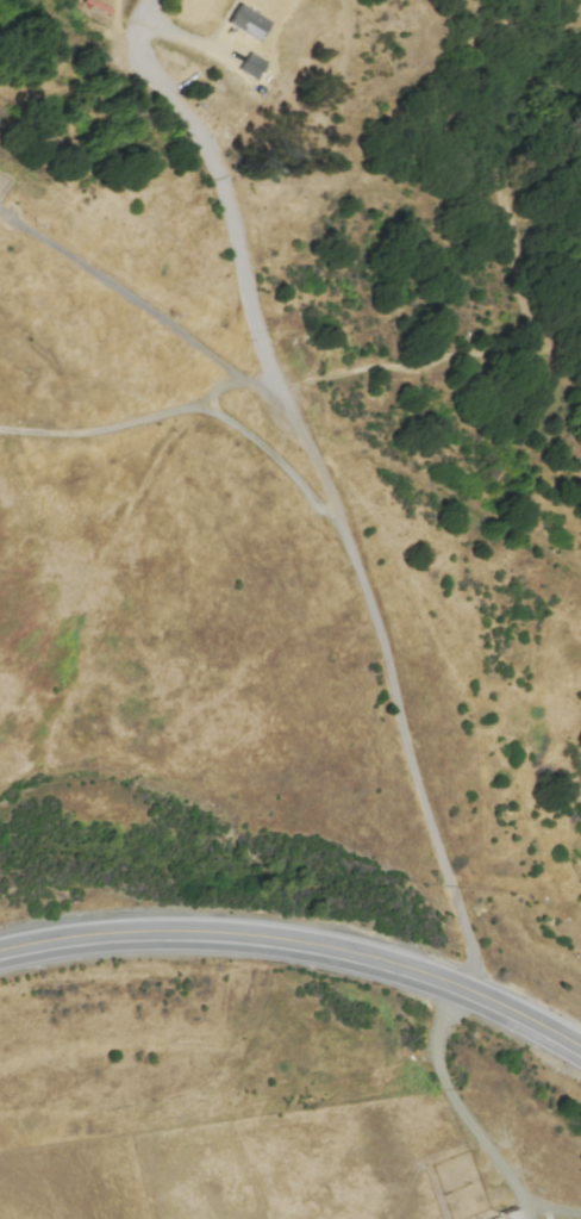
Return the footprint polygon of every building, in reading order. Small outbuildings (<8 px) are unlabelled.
[(267,20),(235,6),(225,26),(258,41),(267,20)] [(264,62),(248,53),(238,71),(254,80),(264,62)]
